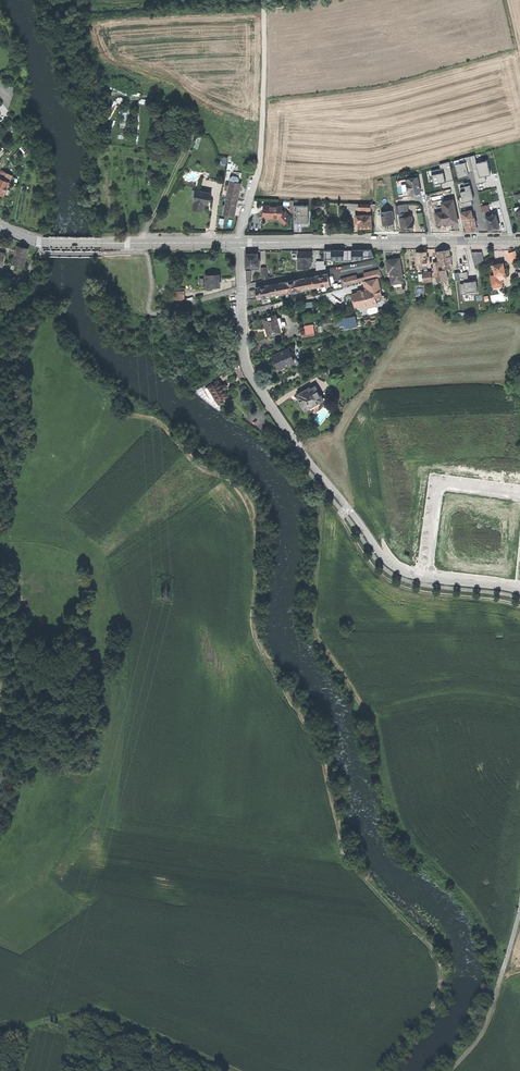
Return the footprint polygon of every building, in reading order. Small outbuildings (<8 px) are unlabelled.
[(475,156),(470,157),(473,171),(476,184),(486,181),(485,176),(480,177),(476,163),(475,156)] [(466,162),(468,172),(473,171),(470,157),(460,159),(460,163),(466,162)] [(487,161),(476,163),(480,177),(485,176),(490,174),(487,161)] [(440,164),(441,169),(443,169),(443,172),(446,181),(453,180),(449,162),(440,164)] [(469,175),(468,172),(466,162),(460,163),(455,165),(458,178),(466,176),(468,176),(469,175)] [(4,180),(6,181),(9,174),(1,170),(0,173),(0,179),(4,180)] [(443,172),(432,175),(434,184),(440,183),(446,181),(443,172)] [(415,197),(421,196),(418,177),(407,179),(407,182),(406,182),(408,193),(409,192),(410,195),(413,195),(414,194),(415,197)] [(3,196),(9,182),(6,181),(4,180),(0,179),(0,194),(3,196)] [(399,197),(410,195),(409,192),(408,193),(406,182),(407,182),(407,179),(396,181),(399,197)] [(229,185),(228,190),(227,197),(239,200),(240,194),(241,190),(237,189),(238,183),(230,181),(229,185)] [(470,185),(464,187),(465,190),(461,191),(460,192),(462,197),(463,202),(471,200),(473,200),(473,198),(470,185)] [(193,208),(204,211),(205,204),(207,205),(208,200),(210,200),(212,194),(199,191),(198,191),(197,197),(195,196),(194,202),(195,202),(193,208)] [(233,209),(237,210),(238,206),(239,200),(227,197),(224,214),(232,216),(233,209)] [(473,205),(471,200),(463,202),(462,197),(459,198),(460,199),(458,200),(460,208),(473,205)] [(457,222),(455,200),(448,201),(443,201),(445,211),(436,211),(438,223),(443,222),(446,222),(448,222),(451,221),(451,223),(457,222)] [(397,213),(400,212),(400,209),(408,209),(407,204),(396,205),(397,210),(397,213)] [(279,217),(284,223),(289,219),(285,214),(282,211),(281,211),(281,207),(273,206),(270,206),(265,206),(264,215),(269,215),(269,217),(270,217),(273,217),(279,217)] [(308,206),(298,206),(298,223),(298,224),(308,223),(308,211),(308,206)] [(409,215),(408,209),(400,209),(400,212),(397,213),(398,214),(400,214),(403,214),(404,217),(406,217),(406,215),(409,215)] [(463,219),(464,219),(473,217),(471,210),(462,212),(463,219)] [(394,223),(392,211),(382,212),(384,225),(388,224),(389,224),(394,223)] [(406,217),(404,217),(403,214),(400,214),(403,230),(410,229),(414,229),(412,216),(406,217)] [(372,227),(371,215),(368,215),(356,215),(356,221),(360,221),(360,228),(364,227),(372,227)] [(488,217),(486,217),(489,230),(495,229),(499,228),(496,215),(488,217)] [(473,217),(464,219),(467,232),(471,231),(477,229),(474,217),(473,217)] [(23,247),(18,245),(14,263),(25,265),(29,248),(23,247)] [(336,259),(348,259),(348,250),(324,250),(325,259),(336,259)] [(348,250),(348,259),(360,259),(363,259),(363,257),(374,257),(372,253),(371,250),(348,250)] [(444,269),(452,268),(450,254),(450,250),(438,252),(440,265),(443,265),(444,269)] [(312,261),(312,252),(307,252),(298,252),(298,268),(309,268),(309,262),(312,261)] [(426,268),(426,265),(428,265),(428,252),(421,252),(417,252),(417,265),(420,265),(420,268),(426,268)] [(475,266),(483,260),(482,252),(471,252),(475,266)] [(251,266),(259,266),(259,258),(257,258),(257,255),(257,253),(250,254),(246,254),(246,267),(251,266)] [(404,282),(400,259),(391,260),(387,260),(389,272),(391,272),(393,284),(404,282)] [(316,261),(316,270),(326,269),(326,265),(324,265),(324,261),(316,261)] [(497,264),(494,265),(496,275),(492,276),(494,287),(503,285),(502,279),(507,278),(504,263),(497,264)] [(377,278),(383,277),(380,269),(364,273),(365,277),(357,278),(356,275),(341,279),(343,286),(364,281),(377,278)] [(464,278),(465,282),(468,282),(467,272),(459,273),(460,278),(464,278)] [(326,286),(330,285),(328,274),(323,274),(319,275),(309,277),(294,280),(289,281),(275,284),(264,286),(264,285),(260,286),(260,287),(256,288),(258,300),(262,299),(262,301),(268,300),(268,298),(270,297),(288,294),(288,296),(295,294),(297,294),(297,292),(320,287),(320,288),(326,287),(326,286)] [(213,286),(220,286),(220,281),(220,278),(220,275),(208,275),(208,289),(213,289),(213,286)] [(383,302),(377,278),(364,281),(366,289),(361,290),(358,291),(359,293),(352,294),(355,307),(357,306),(358,309),(360,310),(382,304),(383,302)] [(465,282),(464,282),(464,284),(465,292),(477,291),(476,281),(472,282),(468,282),(465,282)] [(454,296),(452,282),(442,284),(444,298),(454,296)] [(478,293),(477,291),(465,292),(464,284),(460,284),(461,295),(465,294),(465,295),(478,293)] [(281,332),(281,331),(277,319),(276,315),(264,318),(266,328),(267,330),(268,336),(281,332)] [(361,327),(360,322),(355,323),(354,321),(345,322),(346,329),(361,327)] [(314,333),(313,324),(304,326),(305,331),(306,334),(314,333)] [(295,362),(289,348),(274,355),(276,360),(277,362),(281,371),(288,368),(287,365),(295,362)] [(218,380),(208,387),(213,395),(218,402),(222,399),(228,396),(225,392),(224,390),(222,387),(218,380)] [(245,385),(238,388),(241,393),(248,390),(245,385)] [(316,386),(311,389),(310,388),(298,395),(298,396),(297,397),(299,401),(305,411),(311,408),(310,406),(315,404),(323,400),(319,393),(316,386)]
